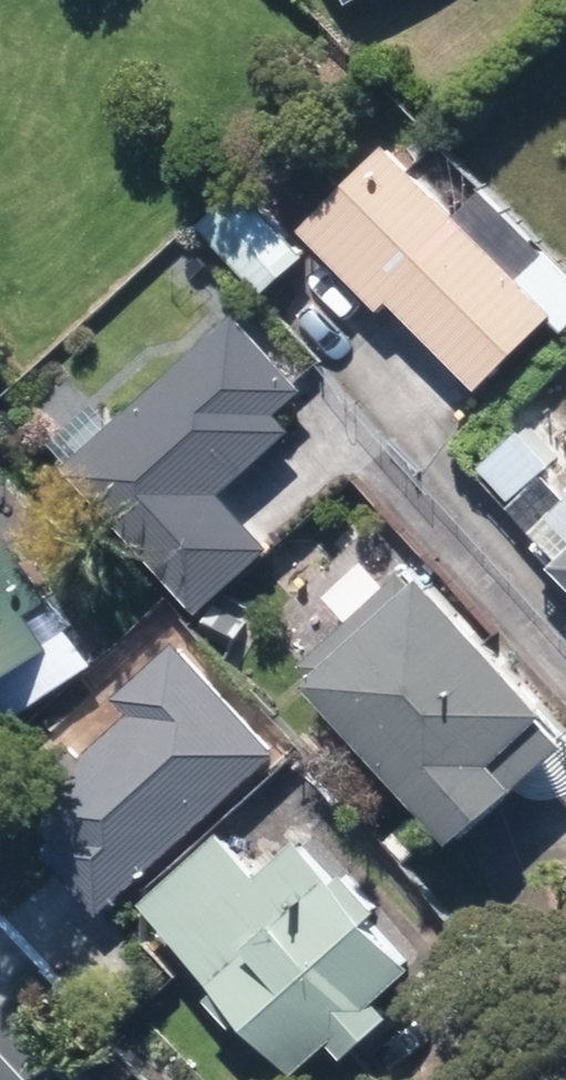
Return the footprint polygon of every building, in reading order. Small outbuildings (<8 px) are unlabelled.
[(390,141),(300,232),(381,312),(391,302),(485,395),(565,312),(565,256),(492,183),(459,215),(390,141)] [(246,193),(207,229),(262,289),(301,253),(246,193)] [(309,386),(238,310),(73,463),(205,606),(269,546),(219,492),(290,426),(279,414),(309,386)] [(525,420),(476,460),(525,519),(565,485),(565,468),(525,420)] [(533,540),(565,576),(565,506),(533,540)] [(56,647),(0,556),(0,682),(56,647)] [(305,666),(314,675),(457,834),(517,780),(496,756),(552,705),(423,561),(305,666)] [(283,749),(178,638),(107,699),(126,719),(26,814),(52,841),(47,847),(109,913),(283,749)] [(221,831),(148,899),(298,1067),(328,1040),(346,1060),(397,1014),(379,994),(419,958),(308,834),(262,876),(221,831)]
